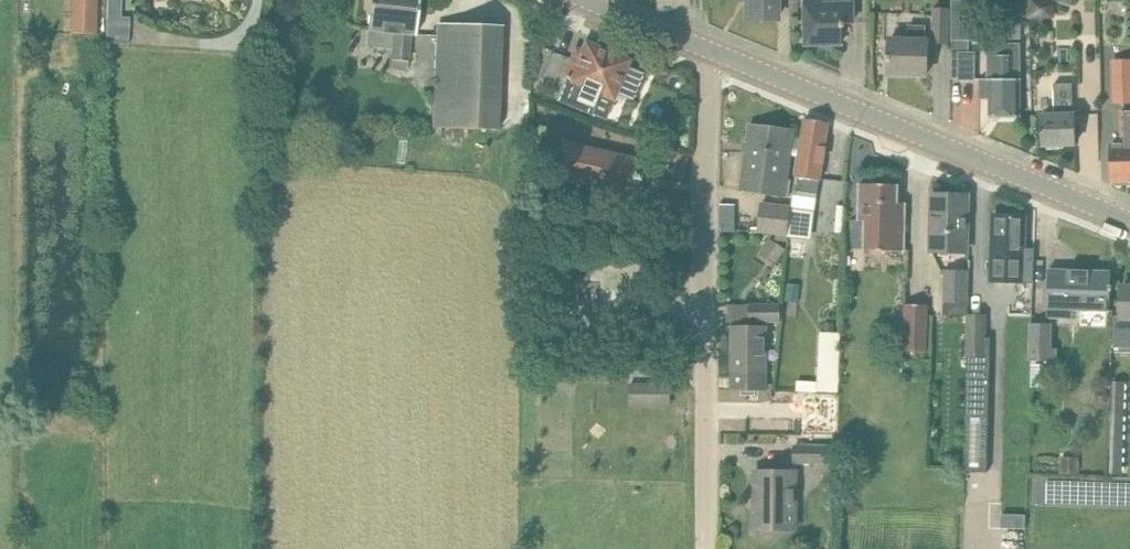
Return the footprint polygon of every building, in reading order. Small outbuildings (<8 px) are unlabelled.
[(98,0),(71,0),(70,34),(97,35),(98,0)] [(108,18),(120,18),(121,0),(109,0),(108,18)] [(150,3),(146,0),(143,0),(138,3),(138,14),(144,17),(150,14),(150,3)] [(370,0),(366,40),(394,43),(391,67),(408,69),(411,34),(417,35),(420,0),(370,0)] [(745,20),(777,19),(777,0),(745,0),(745,20)] [(851,2),(820,3),(820,0),(802,0),(803,45),(840,45),(839,27),(841,27),(841,23),(852,23),(851,2)] [(951,40),(968,40),(970,40),(970,0),(951,0),(951,40)] [(948,42),(949,9),(934,9),(933,42),(948,42)] [(438,24),(437,46),(434,126),(499,129),(503,26),(438,24)] [(890,56),(888,56),(888,61),(890,61),(889,74),(927,75),(928,39),(926,39),(927,25),(909,25),(909,39),(890,38),(890,56)] [(576,51),(567,71),(565,77),(568,78),(559,100),(591,113),(600,92),(613,97),(628,60),(586,43),(582,53),(576,51)] [(974,79),(974,52),(959,52),(959,79),(974,79)] [(997,79),(981,79),(981,99),(989,99),(989,117),(1021,117),(1021,67),(1014,67),(1014,56),(997,56),(997,79)] [(1110,105),(1129,104),(1128,58),(1108,59),(1110,105)] [(1060,148),(1061,145),(1075,145),(1073,97),(1073,85),(1057,85),(1057,98),(1058,98),(1059,115),(1043,115),(1043,130),(1041,130),(1041,133),(1043,133),(1044,146),(1047,146),(1048,149),(1060,148)] [(1122,111),(1122,144),(1112,144),(1112,181),(1129,180),(1129,111),(1122,111)] [(805,118),(796,176),(794,191),(818,195),(829,122),(805,118)] [(741,190),(785,196),(794,130),(750,124),(741,190)] [(557,177),(614,189),(635,194),(643,159),(565,142),(557,177)] [(860,183),(859,205),(859,220),(866,221),(865,250),(905,251),(905,234),(906,203),(898,202),(899,184),(860,183)] [(934,194),(933,216),(932,252),(966,252),(967,195),(934,194)] [(721,201),(721,230),(734,230),(734,202),(721,201)] [(789,236),(792,207),(759,203),(755,231),(789,236)] [(792,205),(792,207),(789,236),(787,248),(805,251),(810,207),(792,205)] [(1024,248),(1025,238),(1025,216),(994,215),(992,262),(993,262),(992,280),(1023,281),(1023,280),(1024,248)] [(759,254),(774,264),(785,247),(770,238),(759,254)] [(1024,248),(1023,280),(1033,280),(1034,248),(1024,248)] [(967,266),(942,266),(941,299),(966,300),(967,266)] [(1049,268),(1048,291),(1047,318),(1068,319),(1068,310),(1109,312),(1110,289),(1112,290),(1113,285),(1110,285),(1111,271),(1049,268)] [(1122,317),(1121,333),(1129,334),(1129,286),(1123,286),(1122,317)] [(924,352),(926,304),(904,304),(902,351),(924,352)] [(780,321),(781,305),(751,305),(751,320),(780,321)] [(984,315),(968,314),(963,468),(987,469),(989,404),(986,404),(987,356),(983,356),(984,315)] [(554,318),(543,318),(543,330),(554,330),(554,318)] [(824,322),(824,331),(833,332),(834,323),(824,322)] [(1054,362),(1054,350),(1048,350),(1049,325),(1032,325),(1031,361),(1054,362)] [(748,372),(766,372),(766,327),(733,327),(733,344),(736,344),(736,355),(737,355),(737,362),(741,368),(748,372)] [(818,380),(818,389),(837,390),(840,332),(833,332),(824,331),(820,331),(818,380)] [(733,344),(732,390),(766,390),(766,372),(748,372),(741,368),(737,362),(737,355),(736,355),(736,344),(733,344)] [(671,384),(630,384),(630,400),(671,400),(671,384)] [(830,463),(830,445),(795,445),(795,463),(830,463)] [(1077,459),(1059,459),(1058,474),(1077,474),(1077,459)] [(795,472),(777,471),(755,471),(754,529),(795,529),(795,472)]
